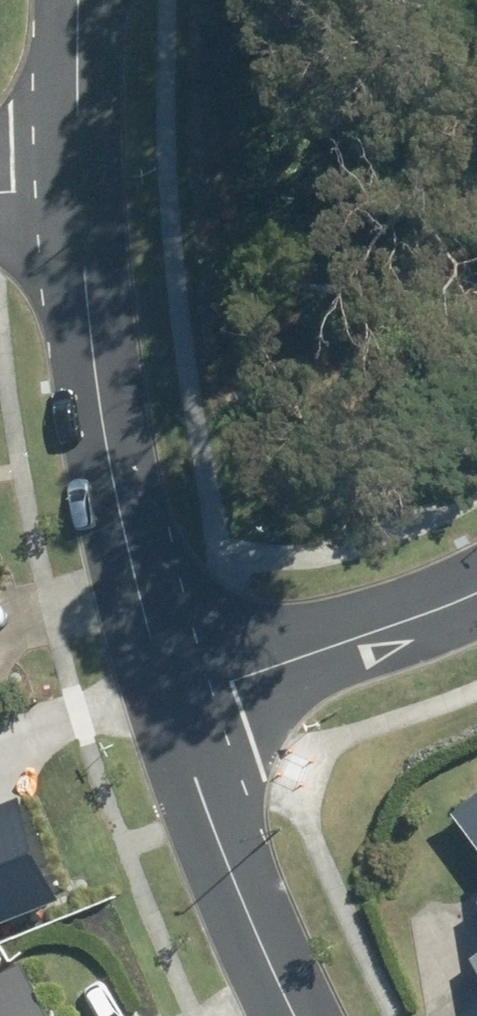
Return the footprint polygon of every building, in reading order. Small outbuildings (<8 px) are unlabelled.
[(447,812),(476,853),(476,790),(447,812)] [(64,899),(25,797),(0,806),(0,923),(64,899)] [(469,888),(476,899),(476,882),(469,888)] [(476,971),(476,940),(463,951),(476,971)] [(23,958),(0,970),(0,1015),(53,1015),(23,958)]
